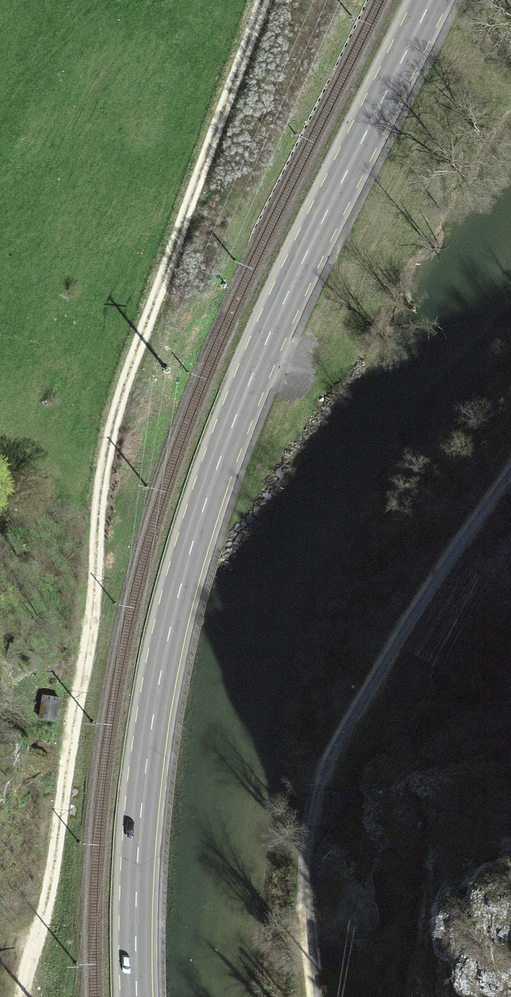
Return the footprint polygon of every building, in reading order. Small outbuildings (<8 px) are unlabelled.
[(43,696),(40,718),(56,720),(58,698),(43,696)]
